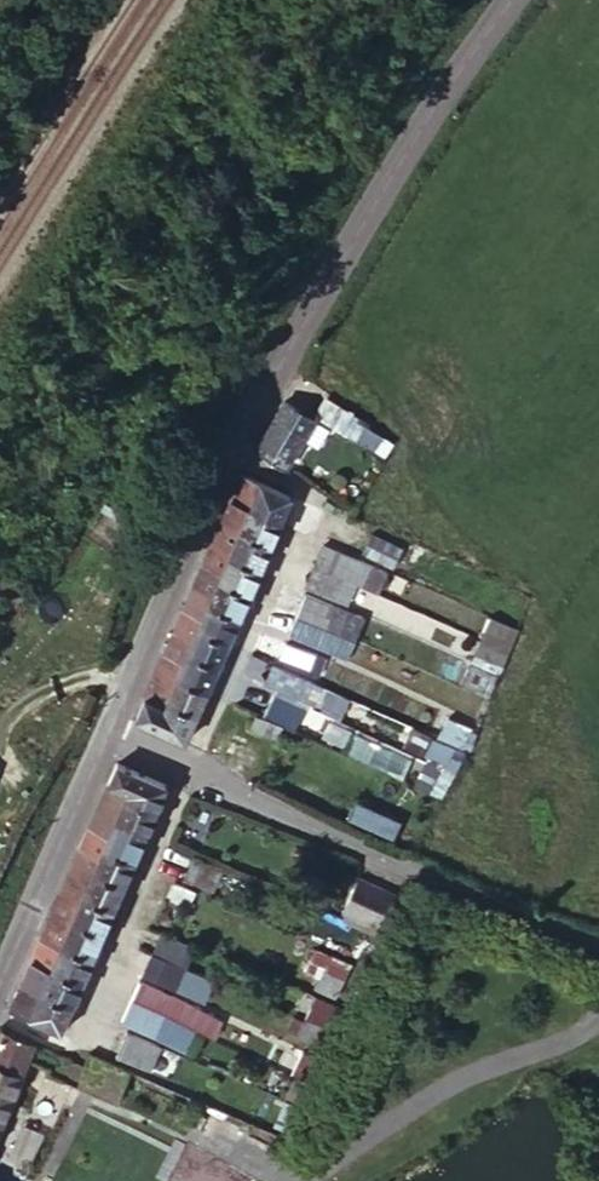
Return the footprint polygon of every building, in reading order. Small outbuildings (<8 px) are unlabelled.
[(324,398),(315,413),(344,433),(353,418),(324,398)] [(258,449),(294,469),(320,422),(286,400),(258,449)] [(264,485),(242,475),(233,497),(254,507),(264,485)] [(291,497),(264,485),(254,507),(253,511),(280,522),(291,497)] [(254,507),(233,497),(223,520),(245,529),(253,511),(254,507)] [(271,545),(280,522),(253,511),(245,529),(242,535),(271,545)] [(223,520),(213,543),(235,553),(242,535),(245,529),(223,520)] [(235,553),(232,558),(259,571),(271,545),(242,535),(235,553)] [(365,558),(397,565),(401,546),(370,538),(365,558)] [(213,543),(204,565),(225,575),(232,558),(235,553),(213,543)] [(327,545),(317,566),(356,583),(375,593),(385,570),(327,545)] [(225,575),(221,583),(249,595),(259,571),(232,558),(225,575)] [(204,565),(194,588),(215,597),(221,583),(225,575),(204,565)] [(356,583),(317,566),(309,584),(348,601),(356,583)] [(215,597),(211,607),(239,618),(249,595),(221,583),(215,597)] [(194,588),(184,609),(206,619),(211,607),(215,597),(194,588)] [(355,611),(307,589),(297,614),(344,635),(355,611)] [(206,619),(201,631),(229,642),(239,618),(211,607),(206,619)] [(184,609),(175,632),(196,642),(201,631),(206,619),(184,609)] [(355,640),(365,615),(355,611),(344,635),(355,640)] [(518,625),(491,613),(479,640),(507,652),(518,625)] [(344,635),(297,614),(291,630),(331,648),(335,639),(340,642),(344,635)] [(196,642),(190,655),(218,668),(229,642),(201,631),(196,642)] [(175,632),(165,654),(187,663),(190,655),(196,642),(175,632)] [(348,655),(355,640),(344,635),(340,642),(335,639),(331,648),(348,655)] [(326,656),(288,638),(281,654),(319,671),(326,656)] [(470,662),(497,674),(507,652),(479,640),(470,662)] [(165,654),(155,677),(177,686),(180,679),(187,663),(165,654)] [(187,663),(180,679),(207,692),(218,668),(190,655),(187,663)] [(315,679),(275,660),(268,680),(307,697),(315,679)] [(490,692),(497,674),(470,662),(463,680),(490,692)] [(155,677),(145,700),(167,709),(169,703),(177,686),(155,677)] [(169,703),(198,715),(207,692),(180,679),(177,686),(169,703)] [(251,683),(244,696),(257,703),(263,690),(251,683)] [(482,708),(487,697),(469,689),(464,700),(482,708)] [(324,692),(318,711),(347,719),(352,700),(324,692)] [(145,700),(136,720),(158,729),(167,709),(145,700)] [(167,709),(158,729),(186,742),(198,715),(169,703),(167,709)] [(430,733),(464,750),(475,724),(448,712),(444,720),(437,718),(430,733)] [(257,716),(252,726),(277,738),(282,728),(257,716)] [(457,766),(464,750),(430,733),(423,751),(457,766)] [(139,773),(118,764),(110,783),(131,792),(139,773)] [(167,786),(139,773),(131,792),(128,800),(156,813),(167,786)] [(131,792),(110,783),(100,805),(121,815),(128,800),(131,792)] [(145,837),(156,813),(128,800),(121,815),(116,825),(145,837)] [(357,800),(347,821),(395,843),(405,823),(357,800)] [(100,805),(91,827),(112,835),(116,825),(121,815),(100,805)] [(112,835),(106,849),(135,861),(145,837),(116,825),(112,835)] [(91,827),(81,851),(102,859),(106,849),(112,835),(91,827)] [(102,859),(95,873),(125,886),(135,861),(106,849),(102,859)] [(81,851),(72,873),(92,881),(95,873),(102,859),(81,851)] [(225,871),(194,859),(187,876),(218,887),(225,871)] [(72,873),(62,896),(82,905),(85,897),(92,881),(72,873)] [(92,881),(85,897),(114,910),(125,886),(95,873),(92,881)] [(360,874),(351,893),(394,909),(402,889),(360,874)] [(200,891),(176,882),(170,896),(194,905),(200,891)] [(394,909),(351,893),(345,907),(388,924),(394,909)] [(62,896),(53,917),(73,926),(75,919),(82,905),(62,896)] [(82,905),(75,919),(104,932),(114,910),(85,897),(82,905)] [(53,917),(43,940),(62,949),(65,943),(73,926),(53,917)] [(73,926),(65,943),(94,957),(104,932),(75,919),(73,926)] [(345,946),(377,959),(387,937),(355,925),(345,946)] [(147,933),(139,954),(167,965),(174,946),(147,933)] [(43,940),(34,963),(53,971),(55,968),(62,949),(43,940)] [(55,968),(84,980),(94,957),(65,943),(62,949),(55,968)] [(338,998),(353,969),(315,949),(300,977),(338,998)] [(167,965),(139,954),(132,973),(159,984),(167,965)] [(34,963),(24,986),(43,994),(43,993),(53,971),(34,963)] [(43,993),(73,1006),(84,980),(55,968),(53,971),(43,993)] [(166,1017),(175,996),(139,984),(131,1002),(166,1017)] [(24,986),(14,1009),(33,1018),(43,994),(24,986)] [(43,994),(33,1018),(62,1030),(73,1006),(43,993),(43,994)] [(208,1015),(175,996),(166,1017),(199,1032),(201,1028),(208,1015)] [(330,1040),(344,1008),(316,996),(302,1028),(330,1040)] [(131,1002),(129,1006),(123,1018),(158,1033),(164,1020),(166,1017),(131,1002)] [(223,1022),(208,1015),(201,1028),(216,1035),(223,1022)] [(0,1036),(0,1124),(28,1060),(34,1047),(2,1032),(0,1036)] [(163,1048),(131,1035),(122,1056),(154,1070),(163,1048)] [(54,1056),(34,1047),(28,1060),(49,1068),(54,1056)] [(9,1130),(0,1125),(0,1149),(9,1130)]
